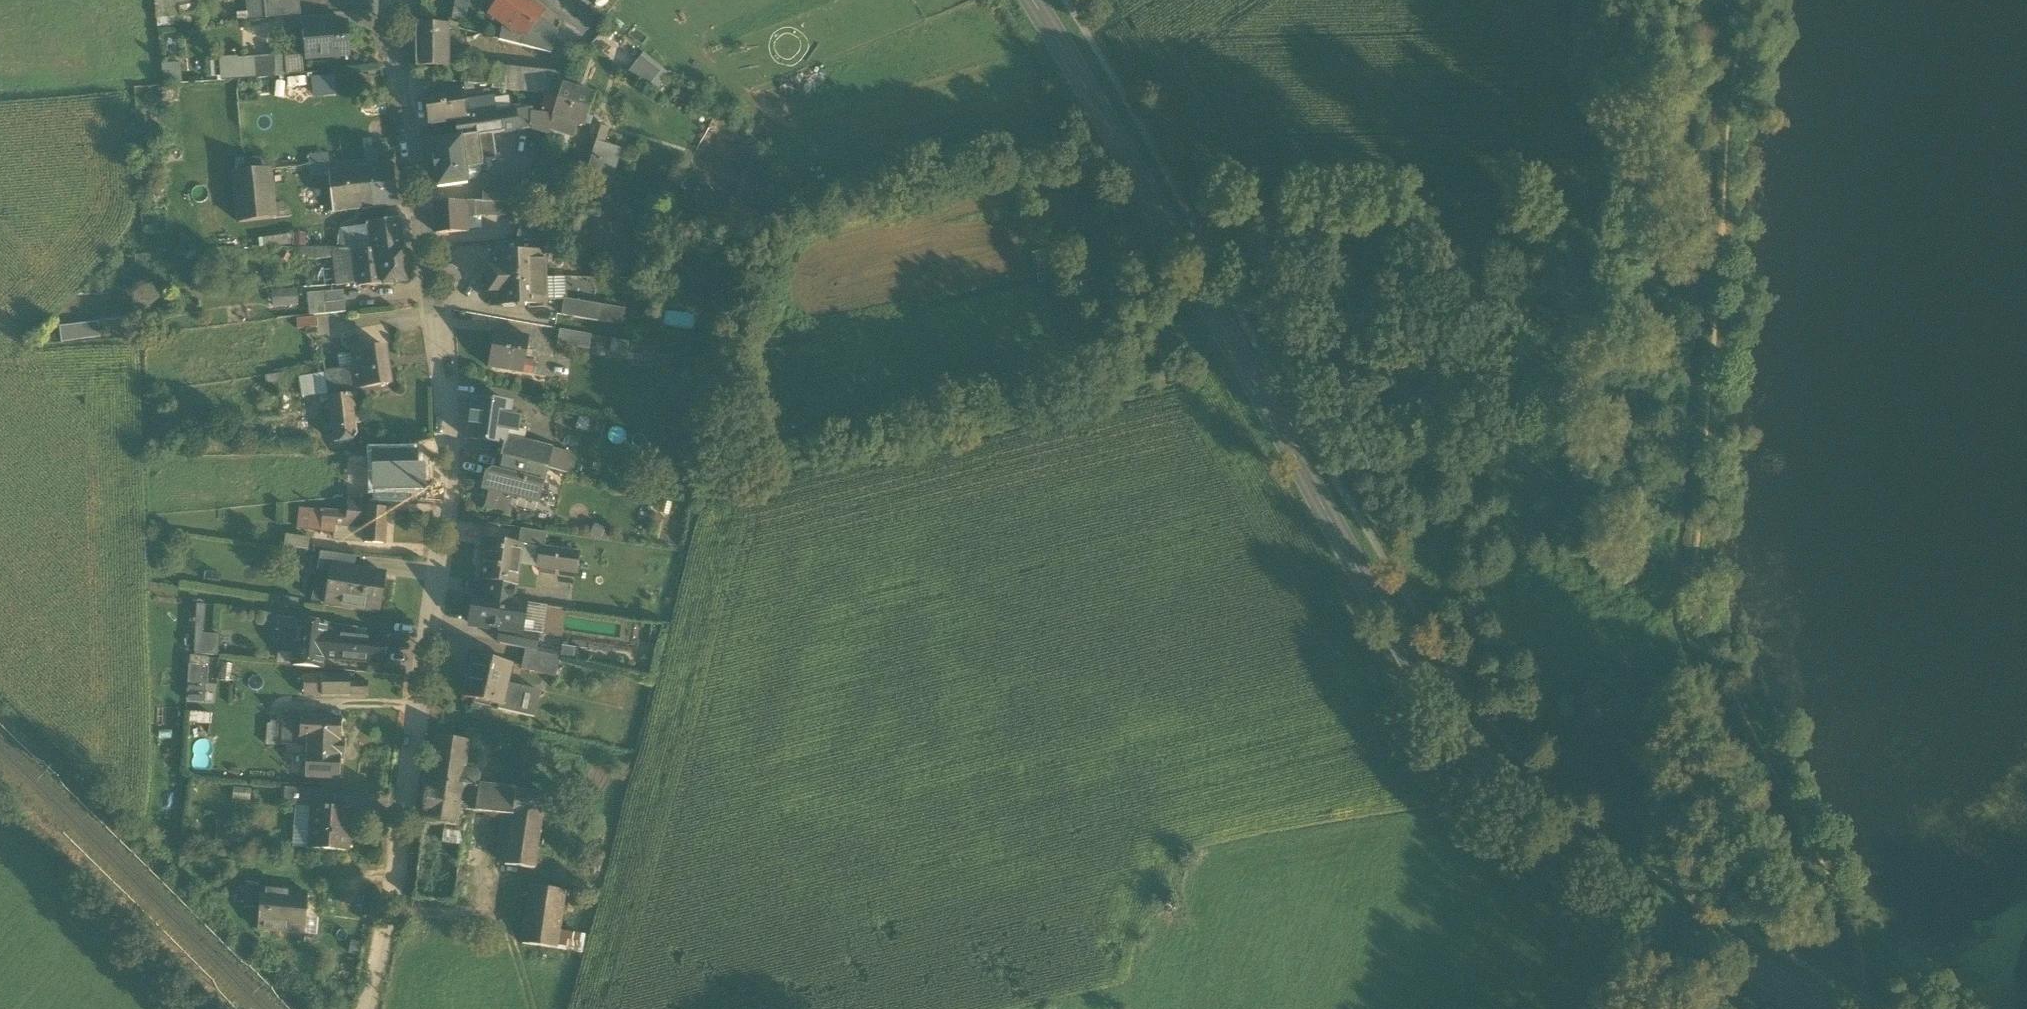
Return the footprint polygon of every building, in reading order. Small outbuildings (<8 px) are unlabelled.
[(167,0),(154,0),(154,14),(167,14),(167,0)] [(266,20),(297,17),(296,0),(264,0),(266,20)] [(462,13),(464,0),(452,0),(451,12),(462,13)] [(525,35),(539,17),(542,13),(525,0),(501,0),(490,14),(512,30),(514,32),(523,35),(525,35)] [(520,46),(550,54),(557,31),(539,17),(525,35),(523,35),(520,46)] [(302,28),(305,59),(349,55),(347,24),(302,28)] [(447,68),(447,65),(447,52),(447,26),(418,25),(418,24),(416,24),(415,68),(418,68),(418,67),(447,68)] [(499,41),(511,44),(513,37),(510,35),(502,28),(499,41)] [(514,32),(512,30),(510,35),(513,37),(511,44),(520,46),(523,35),(514,32)] [(467,53),(447,52),(447,65),(466,67),(467,53)] [(637,53),(628,69),(656,84),(665,68),(637,53)] [(274,57),(275,77),(287,76),(286,56),(274,57)] [(179,83),(179,62),(160,62),(161,83),(179,83)] [(565,74),(493,67),(492,89),(559,95),(561,87),(565,74)] [(334,74),(310,75),(311,96),(335,95),(334,74)] [(593,96),(561,87),(559,95),(552,116),(584,126),(593,96)] [(454,119),(465,117),(463,105),(461,89),(424,95),(428,125),(455,122),(454,119)] [(508,99),(493,101),(495,113),(509,111),(508,99)] [(493,101),(463,105),(465,117),(495,113),(493,101)] [(467,184),(467,180),(464,165),(479,163),(497,160),(493,135),(532,129),(529,108),(515,110),(509,111),(495,113),(465,117),(454,119),(455,122),(457,138),(430,142),(437,188),(467,184)] [(585,155),(599,159),(607,130),(594,126),(585,155)] [(773,160),(754,155),(741,206),(761,211),(773,160)] [(309,164),(310,177),(328,175),(327,172),(329,171),(328,162),(309,164)] [(331,204),(332,212),(397,204),(392,163),(329,171),(327,172),(328,175),(329,189),(331,204)] [(480,172),(479,163),(464,165),(467,180),(474,179),(475,179),(480,172)] [(233,173),(239,223),(274,219),(268,169),(233,173)] [(540,185),(576,202),(581,193),(544,175),(540,185)] [(503,189),(502,202),(527,205),(532,206),(534,182),(504,179),(503,189)] [(485,202),(502,202),(503,189),(483,190),(483,202),(485,202)] [(468,232),(467,214),(466,202),(434,203),(436,233),(468,232)] [(483,202),(474,202),(474,214),(486,214),(485,202),(483,202)] [(521,223),(527,205),(502,202),(485,202),(486,214),(511,214),(510,221),(521,223)] [(306,207),(307,215),(332,212),(331,204),(306,207)] [(369,229),(372,250),(379,249),(379,252),(404,250),(400,218),(368,222),(369,229)] [(542,255),(542,256),(550,255),(549,236),(535,237),(535,227),(521,224),(515,243),(495,243),(495,256),(542,255)] [(354,251),(355,252),(372,250),(369,229),(365,229),(364,227),(349,228),(350,240),(352,251),(354,251)] [(323,246),(339,246),(340,230),(324,229),(323,246)] [(315,262),(334,263),(333,255),(334,250),(326,250),(316,249),(315,262)] [(372,250),(355,252),(359,284),(359,286),(383,285),(379,252),(379,249),(372,250)] [(404,250),(379,252),(383,285),(408,283),(404,250)] [(337,286),(359,284),(355,252),(333,255),(334,263),(337,286)] [(486,274),(486,281),(543,279),(542,256),(542,255),(495,256),(491,257),(492,269),(491,269),(486,274)] [(544,303),(543,279),(486,281),(486,288),(491,293),(493,293),(493,305),(513,304),(513,305),(518,309),(524,309),(527,305),(527,304),(544,303)] [(295,289),(270,289),(271,305),(296,304),(295,289)] [(322,293),(325,315),(346,313),(343,291),(322,293)] [(307,294),(309,316),(325,315),(322,293),(307,294)] [(562,315),(597,321),(600,305),(564,299),(562,315)] [(296,320),(297,330),(317,328),(316,318),(296,320)] [(57,325),(59,341),(98,335),(95,319),(57,325)] [(553,343),(580,348),(582,334),(555,329),(553,343)] [(489,367),(523,373),(525,359),(529,337),(494,332),(489,367)] [(610,350),(638,355),(640,343),(612,339),(610,350)] [(352,353),(351,354),(353,368),(356,389),(391,384),(386,347),(352,352),(352,353)] [(337,355),(339,370),(353,368),(351,354),(337,355)] [(540,361),(525,359),(523,373),(538,375),(540,361)] [(327,392),(328,398),(356,394),(357,394),(356,389),(353,368),(339,370),(324,372),(327,392)] [(301,396),(327,392),(324,372),(298,376),(301,396)] [(359,424),(356,394),(328,398),(335,444),(352,441),(356,436),(355,425),(359,424)] [(468,439),(503,443),(504,443),(505,437),(509,404),(473,399),(468,439)] [(499,457),(501,458),(546,469),(547,470),(553,449),(505,437),(504,443),(503,443),(499,457)] [(372,455),(372,489),(372,490),(407,489),(423,489),(422,468),(417,468),(416,454),(372,455)] [(537,503),(546,469),(501,458),(497,473),(490,472),(485,474),(482,489),(489,491),(485,506),(507,512),(511,496),(537,503)] [(370,501),(374,501),(408,503),(407,489),(372,490),(372,489),(370,489),(370,501)] [(336,525),(365,528),(365,510),(374,510),(374,501),(370,501),(348,499),(347,512),(323,510),(321,530),(335,531),(336,525)] [(386,510),(374,510),(365,510),(365,528),(364,541),(364,543),(386,543),(386,510)] [(334,538),(364,541),(365,528),(336,525),(335,531),(334,538)] [(521,545),(544,547),(546,532),(523,529),(521,545)] [(284,547),(308,550),(310,538),(286,535),(284,547)] [(481,582),(489,583),(515,587),(521,545),(484,540),(482,551),(485,551),(481,582)] [(538,567),(575,573),(578,554),(540,549),(538,567)] [(317,571),(329,573),(330,566),(354,569),(356,557),(321,552),(317,571)] [(330,566),(329,573),(324,604),(380,613),(386,575),(354,569),(330,566)] [(312,602),(324,604),(329,573),(317,571),(312,602)] [(513,602),(515,587),(489,583),(487,599),(513,602)] [(523,604),(513,602),(487,599),(476,597),(471,626),(501,630),(519,633),(519,631),(523,604)] [(216,653),(217,633),(202,633),(203,604),(191,603),(191,653),(216,653)] [(381,640),(355,638),(324,635),(326,624),(298,619),(292,666),(321,669),(322,658),(351,661),(351,660),(379,663),(378,663),(379,664),(381,664),(384,640),(382,640),(381,640)] [(356,629),(326,624),(324,635),(355,638),(356,629)] [(499,644),(525,650),(534,652),(537,634),(519,631),(519,633),(501,630),(499,644)] [(558,656),(581,659),(582,648),(559,646),(558,656)] [(559,658),(534,652),(525,650),(521,668),(555,676),(559,658)] [(466,698),(499,705),(501,706),(506,682),(510,663),(475,655),(466,698)] [(185,700),(203,700),(203,663),(185,663),(185,700)] [(349,674),(321,675),(322,696),(350,695),(350,680),(349,674)] [(304,696),(322,696),(321,675),(303,676),(304,696)] [(350,680),(350,695),(368,694),(368,679),(350,680)] [(524,686),(506,682),(501,706),(499,705),(498,709),(518,713),(524,686)] [(534,716),(540,690),(524,686),(518,713),(534,716)] [(186,729),(212,731),(213,720),(187,718),(186,729)] [(267,744),(283,744),(283,718),(268,725),(267,744)] [(300,745),(300,740),(301,718),(283,718),(283,744),(300,745)] [(314,719),(301,718),(300,740),(309,740),(341,740),(341,738),(341,718),(314,718),(314,719)] [(456,824),(459,804),(464,767),(468,740),(436,736),(425,820),(456,824)] [(345,738),(341,738),(341,740),(309,740),(309,755),(307,755),(307,776),(341,776),(341,757),(345,757),(345,738)] [(474,769),(464,767),(459,804),(465,805),(464,809),(479,811),(483,785),(477,784),(478,775),(474,769)] [(479,811),(511,816),(515,790),(483,785),(479,811)] [(314,807),(320,807),(321,791),(284,788),(284,805),(314,807)] [(545,794),(515,790),(511,816),(504,865),(535,869),(545,794)] [(311,850),(345,852),(349,809),(320,807),(314,807),(311,850)] [(414,898),(454,903),(462,845),(456,824),(425,820),(414,898)] [(521,944),(555,949),(564,891),(529,887),(521,944)] [(259,930),(304,933),(307,893),(246,889),(245,905),(260,906),(259,930)]
